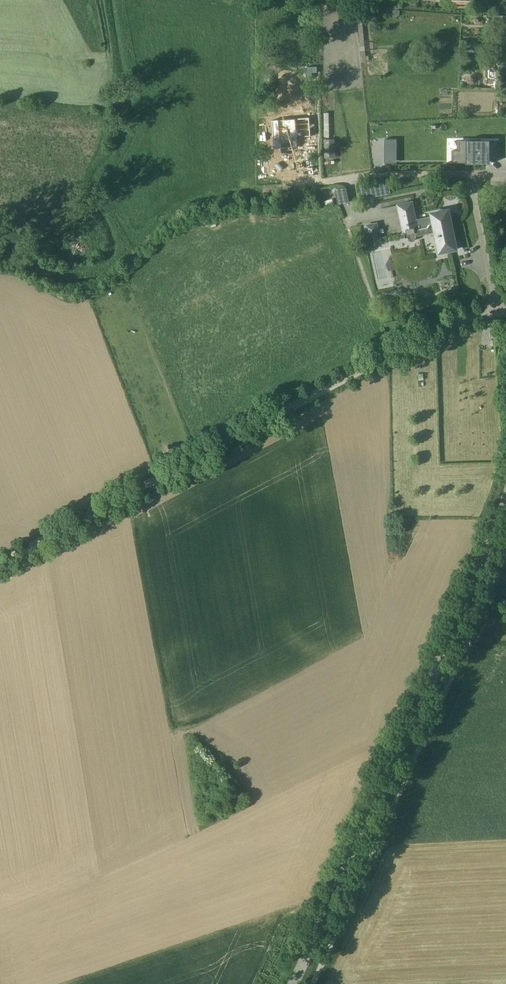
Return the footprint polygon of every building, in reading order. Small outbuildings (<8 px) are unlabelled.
[(494,15),(494,23),(505,24),(505,15),(494,15)] [(313,117),(275,119),(276,148),(300,147),(299,137),(313,137),(313,117)] [(398,147),(398,138),(385,138),(385,147),(398,147)] [(324,157),(336,157),(335,139),(323,139),(324,157)] [(463,160),(463,167),(481,167),(481,162),(499,162),(500,151),(472,153),(472,159),(463,160)] [(347,187),(336,190),(339,204),(350,202),(347,187)] [(440,252),(452,250),(450,241),(455,240),(450,214),(445,215),(444,210),(432,213),(433,221),(417,224),(412,202),(399,204),(405,238),(408,237),(409,238),(410,239),(410,240),(411,240),(412,240),(413,240),(414,240),(415,240),(415,239),(416,239),(417,238),(417,237),(417,236),(417,235),(436,231),(440,252)] [(371,244),(380,242),(377,223),(367,225),(371,244)]
